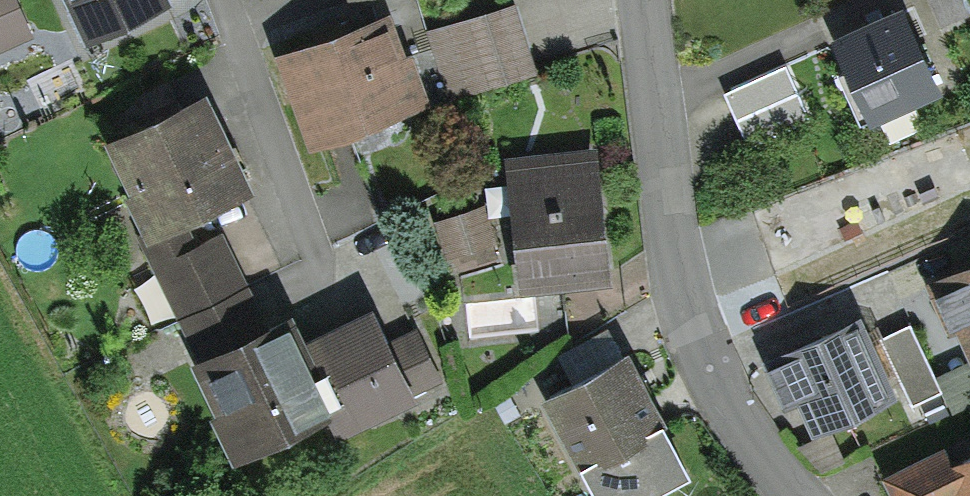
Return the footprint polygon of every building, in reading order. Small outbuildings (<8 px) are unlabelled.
[(19,0),(0,0),(0,12),(20,3),(19,0)] [(164,0),(70,0),(87,36),(164,0)] [(485,8),(506,81),(537,72),(515,0),(513,0),(485,8)] [(823,35),(862,121),(943,85),(905,0),(899,0),(823,35)] [(967,0),(932,0),(942,22),(969,10),(969,7),(967,0)] [(20,3),(0,12),(0,49),(35,33),(20,3)] [(308,142),(432,98),(413,45),(407,47),(391,4),(274,46),(308,142)] [(485,8),(426,26),(448,98),(506,81),(485,8)] [(724,88),(748,144),(812,116),(788,61),(724,88)] [(184,217),(256,181),(208,83),(106,133),(130,183),(124,186),(144,227),(147,234),(184,217)] [(614,277),(600,143),(505,153),(519,287),(614,277)] [(447,257),(498,241),(486,202),(435,218),(447,257)] [(150,258),(196,236),(189,220),(186,222),(184,217),(147,234),(144,227),(137,231),(150,258)] [(337,438),(452,384),(420,318),(393,331),(376,295),(310,326),(294,295),(282,301),(265,265),(249,273),(225,222),(196,236),(150,258),(147,258),(216,404),(212,408),(234,455),(325,412),(337,438)] [(925,277),(949,331),(958,327),(969,352),(969,256),(925,277)] [(798,398),(813,431),(900,391),(862,308),(761,354),(784,404),(798,398)] [(881,334),(914,402),(942,388),(910,321),(881,334)] [(573,375),(622,349),(607,323),(559,351),(573,375)] [(599,495),(638,495),(695,466),(630,345),(622,349),(573,375),(543,391),(599,495)] [(953,408),(969,400),(969,357),(969,356),(936,371),(953,408)] [(798,442),(822,468),(846,457),(832,427),(798,442)] [(953,454),(945,439),(881,472),(893,495),(969,495),(969,445),(953,454)]
